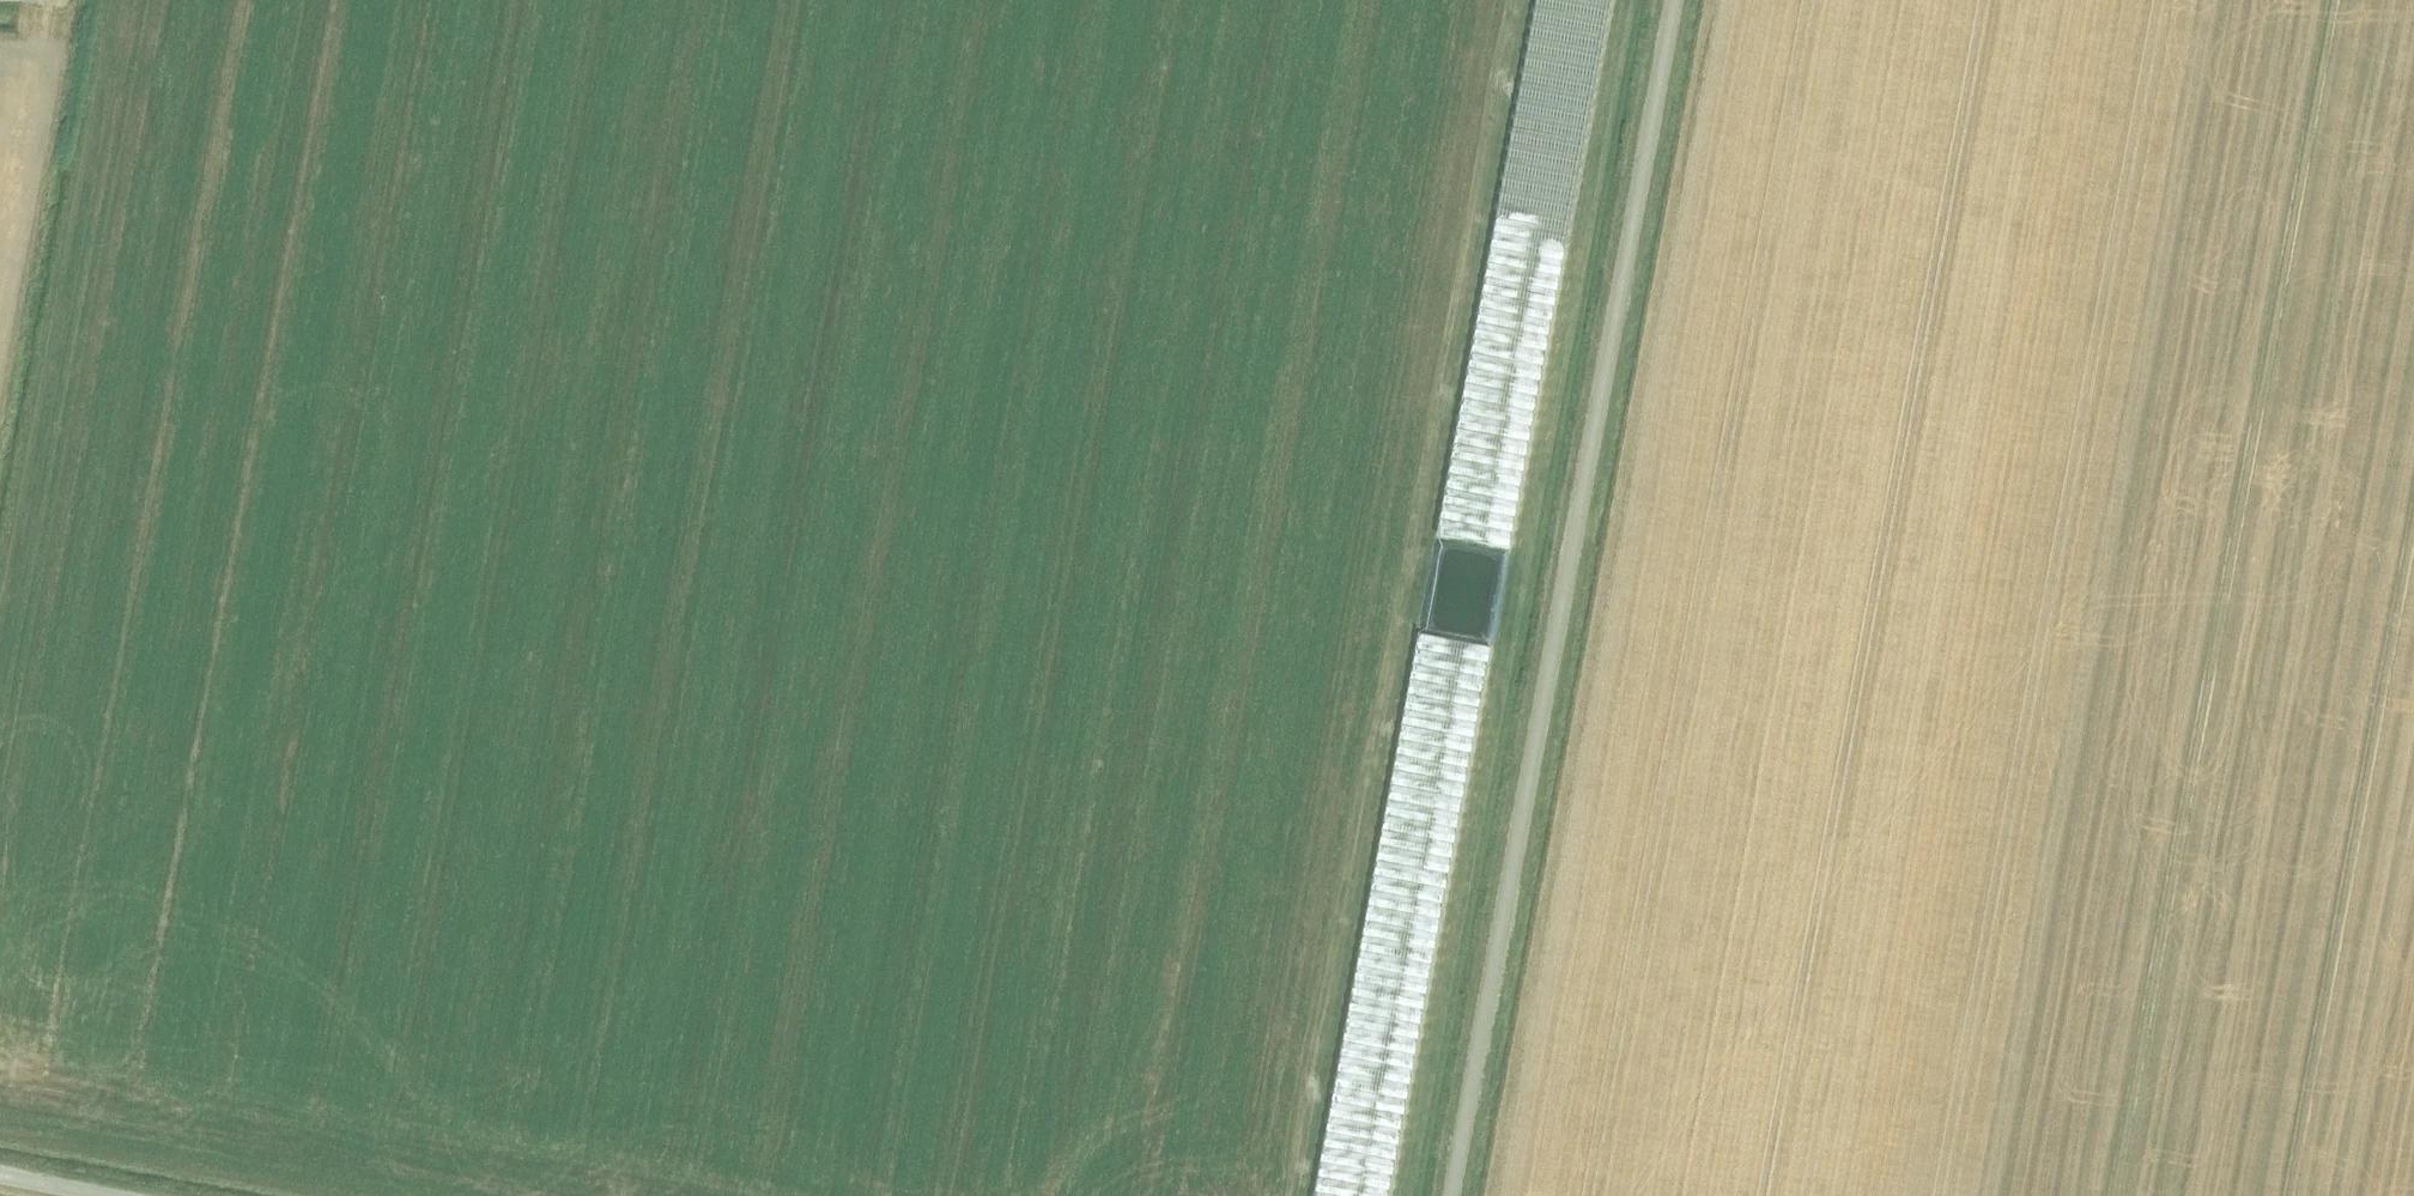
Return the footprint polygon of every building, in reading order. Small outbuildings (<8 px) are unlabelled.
[(1613,0),(1537,0),(1437,536),(1510,549),(1613,0)] [(1491,649),(1419,635),(1314,1195),(1390,1195),(1491,649)]
